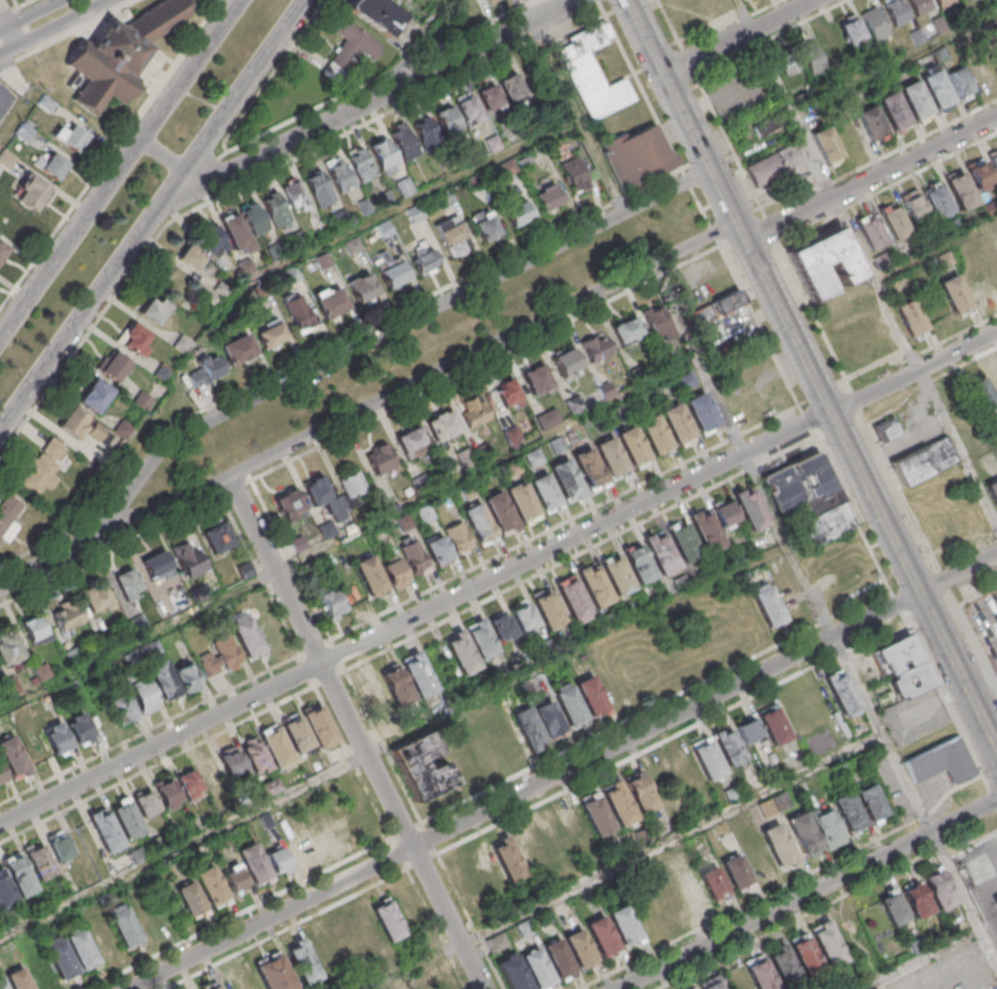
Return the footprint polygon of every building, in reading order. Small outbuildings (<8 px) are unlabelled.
[(65,66),(80,76),(72,88),(88,99),(83,106),(102,119),(114,103),(124,111),(139,91),(131,85),(154,53),(145,45),(193,17),(183,0),(165,0),(141,15),(136,7),(113,20),(96,44),(86,37),(65,66)] [(381,0),(351,0),(346,8),(391,39),(406,17),(381,0)] [(884,6),(894,0),(896,0),(897,2),(900,0),(910,20),(895,28),(884,6)] [(930,10),(926,0),(908,0),(913,16),(930,10)] [(938,9),(954,1),(953,0),(933,0),(938,9)] [(862,15),(877,8),(891,36),(876,43),(862,15)] [(840,28),(847,24),(845,19),(854,15),(866,39),(849,47),(840,28)] [(343,19),(335,30),(347,38),(331,61),(348,73),(361,54),(372,61),(382,47),(343,19)] [(559,52),(594,122),(637,101),(626,79),(608,88),(590,52),(608,43),(607,42),(615,38),(607,23),(600,27),(599,25),(569,40),(572,45),(559,52)] [(829,62),(846,54),(832,27),(816,35),(829,62)] [(783,76),(819,60),(811,42),(775,58),(783,76)] [(996,79),(996,54),(989,57),(996,79)] [(966,63),(979,89),(995,81),(983,55),(966,63)] [(948,75),(964,68),(975,92),(959,99),(948,75)] [(922,80),(939,71),(955,103),(937,112),(922,80)] [(526,95),(516,72),(498,80),(508,103),(526,95)] [(900,90),(917,81),(932,113),(915,122),(900,90)] [(476,91),(487,112),(503,104),(493,83),(476,91)] [(485,117),(469,93),(453,103),(469,127),(485,117)] [(879,101),(896,93),(911,125),(894,133),(879,101)] [(461,126),(449,104),(433,112),(444,135),(461,126)] [(858,116),(875,107),(888,134),(871,142),(858,116)] [(754,128),(759,139),(784,126),(783,125),(790,121),(785,112),(754,128)] [(411,124),(426,150),(442,141),(427,115),(411,124)] [(14,133),(27,142),(35,131),(22,121),(14,133)] [(400,162),(417,156),(407,121),(390,126),(400,162)] [(59,126),(52,137),(79,153),(90,135),(72,124),(67,131),(59,126)] [(604,151),(624,194),(680,167),(676,157),(673,158),(657,125),(629,139),(627,134),(604,145),(607,150),(604,151)] [(812,136),(829,128),(844,158),(827,166),(812,136)] [(367,146),(385,176),(401,166),(383,136),(367,146)] [(747,167),(757,188),(806,164),(796,143),(747,167)] [(357,181),(374,176),(364,145),(347,151),(357,181)] [(3,148),(0,152),(0,164),(8,170),(17,157),(3,148)] [(58,180),(69,163),(52,151),(46,160),(38,154),(32,164),(58,180)] [(354,187),(341,155),(325,162),(338,193),(354,187)] [(556,167),(570,195),(590,185),(576,157),(556,167)] [(989,161),(996,157),(996,176),(989,161)] [(336,198),(317,168),(301,178),(321,208),(336,198)] [(37,213),(54,190),(30,172),(13,195),(37,213)] [(946,183),(963,174),(979,206),(961,215),(946,183)] [(403,196),(414,191),(407,177),(396,182),(403,196)] [(309,202),(296,178),(280,187),(293,211),(309,202)] [(925,195),(942,186),(955,213),(938,222),(925,195)] [(537,210),(559,209),(558,187),(536,188),(537,210)] [(912,227),(928,221),(917,192),(901,198),(912,227)] [(271,228),(288,224),(280,193),(264,198),(271,228)] [(533,221),(526,200),(504,207),(510,228),(533,221)] [(240,211),(252,237),(268,230),(255,203),(240,211)] [(910,233),(894,203),(877,212),(893,242),(910,233)] [(407,209),(410,222),(424,218),(420,205),(407,209)] [(471,217),(484,242),(501,234),(489,208),(471,217)] [(254,247),(236,214),(220,223),(237,256),(254,247)] [(450,257),(472,246),(456,214),(434,225),(450,257)] [(858,227),(875,218),(888,245),(872,253),(858,227)] [(198,233),(213,257),(228,247),(213,224),(198,233)] [(839,227),(787,253),(812,302),(834,291),(822,267),(830,262),(832,264),(844,286),(864,276),(843,234),(843,232),(841,228),(840,228),(839,227)] [(9,246),(0,240),(0,260),(9,246)] [(418,275),(441,267),(432,242),(409,250),(418,275)] [(206,257),(189,244),(176,260),(193,274),(206,257)] [(391,288),(410,279),(399,257),(381,266),(391,288)] [(347,284),(357,306),(380,295),(369,273),(347,284)] [(940,285),(957,277),(974,309),(956,318),(940,285)] [(324,321),(349,310),(339,288),(314,298),(324,321)] [(717,304),(723,317),(747,305),(740,292),(717,304)] [(283,300),(297,334),(314,327),(300,293),(283,300)] [(154,328),(172,310),(156,294),(138,313),(154,328)] [(895,309),(912,300),(929,333),(911,342),(895,309)] [(688,318),(694,331),(719,319),(712,306),(688,318)] [(667,332),(656,307),(642,313),(653,338),(667,332)] [(611,327),(620,346),(643,335),(634,317),(611,327)] [(263,350),(287,338),(277,319),(254,330),(263,350)] [(139,357),(153,336),(131,321),(117,342),(139,357)] [(257,355),(248,333),(220,346),(230,368),(257,355)] [(581,347),(590,365),(614,353),(605,334),(581,347)] [(130,361),(110,348),(96,370),(116,383),(130,361)] [(551,358),(561,379),(582,370),(572,348),(551,358)] [(195,363),(198,368),(187,374),(195,388),(225,373),(214,353),(195,363)] [(532,398),(552,388),(541,365),(521,375),(532,398)] [(986,372),(996,392),(996,365),(986,372)] [(97,414),(113,388),(94,376),(78,402),(97,414)] [(681,382),(686,388),(693,384),(688,377),(681,382)] [(492,389),(503,410),(521,400),(509,379),(492,389)] [(984,379),(996,405),(996,413),(983,420),(967,387),(984,379)] [(685,401),(700,436),(721,428),(706,392),(685,401)] [(457,407),(468,430),(490,419),(479,397),(457,407)] [(677,447),(695,438),(678,404),(660,413),(677,447)] [(58,426),(79,439),(84,432),(106,446),(114,433),(71,405),(58,426)] [(435,444),(460,432),(450,411),(425,422),(435,444)] [(558,422),(554,412),(538,419),(542,429),(558,422)] [(672,450),(657,414),(639,422),(654,457),(672,450)] [(875,428),(884,445),(903,436),(894,418),(875,428)] [(113,429),(124,438),(133,427),(122,419),(113,429)] [(418,427),(396,438),(406,459),(429,448),(418,427)] [(650,462),(635,427),(617,434),(632,470),(650,462)] [(510,443),(518,440),(515,430),(507,433),(510,443)] [(69,448),(49,435),(17,484),(37,497),(44,485),(50,489),(58,477),(52,473),(69,448)] [(960,458),(904,487),(893,464),(948,436),(960,458)] [(554,455),(566,450),(561,437),(548,443),(554,455)] [(610,481),(629,472),(613,438),(594,447),(610,481)] [(375,476),(395,467),(385,444),(364,453),(375,476)] [(462,470),(475,464),(468,449),(455,454),(462,470)] [(594,450),(574,456),(586,492),(606,486),(594,450)] [(526,457),(533,468),(542,462),(536,452),(526,457)] [(764,478),(783,517),(807,504),(839,489),(822,454),(817,453),(794,464),(790,465),(764,478)] [(566,505),(585,497),(568,459),(549,467),(566,505)] [(347,498),(366,491),(358,472),(340,479),(347,498)] [(562,506),(546,473),(529,482),(544,514),(562,506)] [(302,486),(314,508),(322,504),(328,517),(340,510),(322,475),(302,486)] [(520,525),(539,518),(527,482),(507,489),(520,525)] [(988,488),(996,484),(996,507),(988,488)] [(768,523),(751,485),(732,493),(750,532),(768,523)] [(286,523),(307,510),(293,487),(272,500),(286,523)] [(807,504),(814,518),(845,503),(839,489),(807,504)] [(2,536),(10,541),(20,527),(12,522),(24,504),(5,491),(0,500),(0,539),(2,536)] [(519,528),(501,491),(483,500),(501,537),(519,528)] [(722,530),(740,522),(729,498),(711,506),(722,530)] [(479,547),(497,538),(479,502),(462,510),(479,547)] [(814,518),(804,523),(816,548),(857,528),(845,503),(814,518)] [(687,517),(707,555),(725,545),(705,507),(687,517)] [(200,528),(213,554),(234,543),(222,517),(200,528)] [(683,564),(702,555),(684,519),(666,529),(683,564)] [(455,555),(473,548),(463,523),(445,530),(455,555)] [(320,529),(326,537),(332,533),(327,525),(320,529)] [(679,568),(663,529),(643,538),(659,577),(679,568)] [(452,559),(442,534),(424,541),(434,566),(452,559)] [(205,568),(189,538),(170,548),(187,578),(205,568)] [(431,570),(415,539),(400,547),(415,578),(431,570)] [(639,586),(657,577),(639,542),(622,551),(639,586)] [(173,570),(162,549),(139,561),(149,582),(173,570)] [(634,590),(620,552),(601,559),(615,597),(634,590)] [(354,562),(371,599),(389,591),(371,554),(354,562)] [(381,564),(394,591),(410,583),(397,556),(381,564)] [(613,601),(594,562),(575,571),(594,610),(613,601)] [(127,603),(144,592),(128,568),(112,579),(127,603)] [(590,615),(574,577),(556,585),(572,623),(590,615)] [(751,587),(766,628),(783,621),(769,581),(751,587)] [(113,606),(105,583),(81,592),(90,615),(113,606)] [(340,591),(348,608),(365,601),(357,583),(340,591)] [(346,611),(334,587),(318,595),(329,619),(346,611)] [(550,590),(532,598),(547,632),(565,623),(550,590)] [(539,626),(527,599),(509,607),(522,634),(539,626)] [(51,612),(60,632),(86,620),(77,601),(51,612)] [(499,642),(516,636),(508,612),(490,618),(499,642)] [(21,621),(33,647),(51,638),(40,613),(21,621)] [(249,661),(266,653),(247,616),(231,624),(249,661)] [(465,626),(481,660),(498,652),(482,618),(465,626)] [(4,666),(26,655),(11,627),(0,633),(0,658),(4,666)] [(443,638),(462,676),(480,668),(461,629),(443,638)] [(209,677),(243,664),(231,633),(212,640),(218,656),(203,662),(209,677)] [(923,661),(910,634),(872,653),(883,674),(888,671),(890,677),(893,676),(902,671),(900,667),(901,662),(905,660),(909,668),(923,661)] [(401,666),(381,674),(395,708),(416,700),(416,701),(437,692),(420,651),(399,660),(401,666)] [(148,666),(163,700),(180,693),(165,658),(148,666)] [(174,668),(186,692),(201,685),(190,661),(174,668)] [(923,661),(935,686),(906,701),(904,697),(899,699),(890,682),(895,680),(893,676),(902,671),(909,668),(923,661)] [(823,676),(842,718),(861,710),(842,667),(823,676)] [(126,679),(142,714),(160,706),(143,671),(126,679)] [(375,714),(392,705),(375,673),(358,682),(375,714)] [(574,687),(594,718),(608,709),(588,678),(574,687)] [(571,728),(586,721),(568,685),(553,692),(571,728)] [(121,724),(138,717),(127,692),(110,700),(121,724)] [(510,715),(527,749),(564,731),(549,701),(530,710),(528,706),(510,715)] [(319,702),(301,711),(319,748),(338,740),(319,702)] [(758,715),(773,747),(790,739),(776,707),(758,715)] [(298,757),(315,748),(297,712),(280,721),(298,757)] [(92,741),(87,716),(69,720),(73,744),(92,741)] [(746,760),(740,747),(763,737),(754,718),(713,736),(727,768),(746,760)] [(42,729),(55,757),(73,749),(60,721),(42,729)] [(295,765),(278,726),(258,735),(259,738),(240,746),(254,777),(274,768),(276,773),(295,765)] [(413,801),(455,786),(445,760),(429,766),(427,760),(440,755),(431,733),(392,747),(413,801)] [(30,771),(13,734),(0,740),(0,754),(11,779),(30,771)] [(958,737),(977,776),(956,786),(947,769),(916,784),(905,763),(958,737)] [(704,787),(703,784),(725,774),(711,739),(686,749),(686,747),(667,755),(684,795),(704,787)] [(248,767),(231,744),(214,757),(232,780),(248,767)] [(208,789),(225,782),(214,755),(196,763),(208,789)] [(1,761),(0,761),(0,783),(8,780),(1,761)] [(187,800),(204,791),(191,767),(174,777),(187,800)] [(638,815),(654,810),(643,774),(626,779),(638,815)] [(182,802),(170,777),(153,785),(165,810),(182,802)] [(615,825),(632,820),(621,782),(604,787),(615,825)] [(854,792),(869,824),(887,816),(872,784),(854,792)] [(160,810),(148,786),(131,795),(142,818),(160,810)] [(865,828),(849,793),(832,801),(848,836),(865,828)] [(579,801),(592,838),(612,831),(599,794),(579,801)] [(144,832),(127,796),(109,805),(127,840),(144,832)] [(354,834),(338,803),(321,812),(337,843),(354,834)] [(123,846),(105,806),(88,814),(106,854),(123,846)] [(810,815),(825,851),(845,843),(829,806),(810,815)] [(316,853),(332,846),(318,814),(302,822),(316,853)] [(803,814),(786,822),(805,858),(822,850),(803,814)] [(547,864),(530,826),(512,834),(530,872),(547,864)] [(780,872),(797,863),(779,827),(762,836),(780,872)] [(57,863),(74,856),(63,830),(46,837),(57,863)] [(285,842),(297,868),(313,861),(302,835),(285,842)] [(526,876),(508,836),(487,846),(489,849),(476,855),(486,876),(500,869),(507,884),(526,876)] [(55,874),(43,842),(25,848),(37,880),(55,874)] [(238,849),(253,886),(271,879),(255,842),(238,849)] [(291,869),(281,846),(265,853),(275,876),(291,869)] [(20,897),(37,889),(19,851),(1,859),(20,897)] [(751,887),(739,855),(719,862),(720,864),(697,873),(695,870),(677,876),(690,911),(708,904),(707,902),(730,893),(730,894),(751,887)] [(222,873),(232,893),(248,884),(237,865),(222,873)] [(194,876),(213,908),(230,899),(211,866),(194,876)] [(1,909),(18,900),(0,867),(0,906),(1,909)] [(956,902),(937,867),(920,876),(939,911),(956,902)] [(189,919),(207,911),(194,880),(176,889),(189,919)] [(915,920),(932,911),(916,881),(899,890),(915,920)] [(907,919),(894,890),(877,897),(890,927),(907,919)] [(406,933),(386,898),(369,908),(389,943),(406,933)] [(106,911),(126,950),(143,941),(123,902),(106,911)] [(625,905),(607,915),(625,949),(643,940),(625,905)] [(644,936),(661,929),(652,909),(635,916),(644,936)] [(103,960),(121,952),(103,914),(85,922),(103,960)] [(618,950),(602,917),(584,925),(600,959),(618,950)] [(854,919),(741,956),(752,988),(776,988),(775,987),(800,979),(799,977),(822,969),(821,966),(845,958),(843,954),(863,947),(854,919)] [(63,933),(82,971),(99,963),(80,924),(63,933)] [(563,937),(576,970),(595,962),(582,930),(563,937)] [(78,974),(60,933),(42,942),(60,982),(78,974)] [(286,950),(295,945),(293,941),(300,937),(321,977),(304,985),(286,950)] [(562,940),(543,947),(556,980),(574,974),(562,940)] [(507,988),(551,988),(555,987),(539,948),(497,966),(507,988)] [(280,952),(298,988),(266,988),(254,965),(280,952)] [(57,986),(43,956),(26,964),(38,988),(50,988),(57,986)] [(21,966),(5,974),(12,988),(33,988),(21,966)] [(214,979),(219,988),(203,988),(201,986),(214,979)] [(721,980),(690,988),(724,988),(721,980)]
